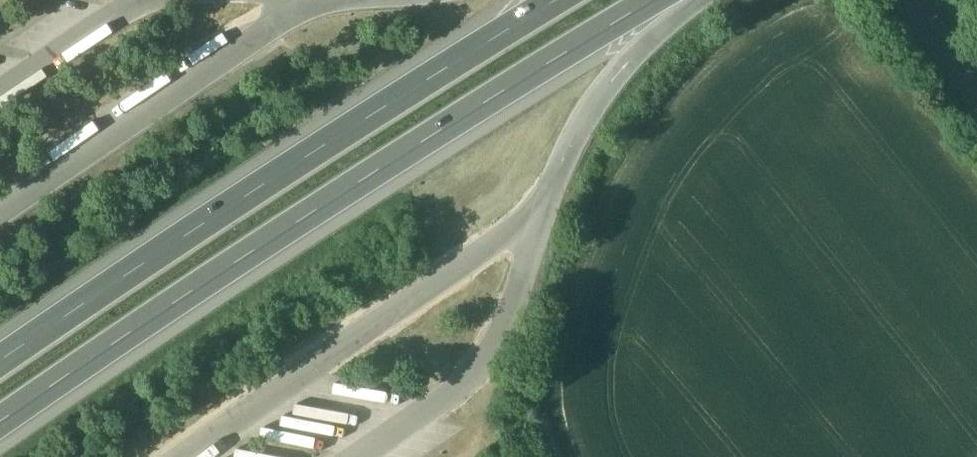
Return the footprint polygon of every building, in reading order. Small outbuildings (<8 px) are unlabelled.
[(359,406),(359,397),(377,398),(378,382),(328,381),(328,391),(307,390),(306,404),(359,406)]
